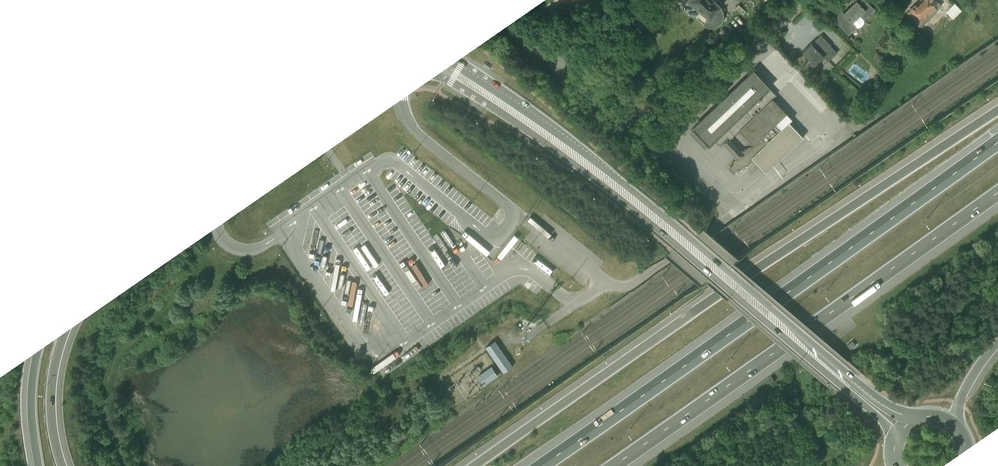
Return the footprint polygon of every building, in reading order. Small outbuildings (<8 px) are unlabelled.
[(723,6),(717,0),(691,0),(690,1),(708,19),(723,6)] [(875,9),(867,0),(857,0),(843,13),(835,4),(826,12),(849,36),(858,27),(853,22),(860,16),(864,20),(875,9)] [(937,0),(925,0),(918,6),(916,4),(908,11),(925,29),(931,23),(933,25),(944,15),(941,12),(945,9),(937,0)] [(963,20),(972,11),(964,3),(956,12),(963,20)] [(828,60),(837,52),(821,34),(803,51),(810,59),(807,61),(813,67),(824,57),(828,60)] [(754,71),(694,128),(711,147),(720,139),(736,156),(727,165),(736,174),(753,158),(767,172),(805,136),(790,121),(793,118),(772,96),(775,93),(754,71)] [(757,165),(747,172),(757,186),(767,178),(757,165)] [(312,247),(324,250),(327,236),(315,233),(312,247)] [(437,298),(445,294),(434,272),(426,276),(437,298)] [(446,334),(425,348),(428,353),(450,340),(446,334)] [(514,365),(496,340),(487,346),(504,372),(514,365)] [(492,366),(479,374),(485,383),(498,374),(492,366)]
